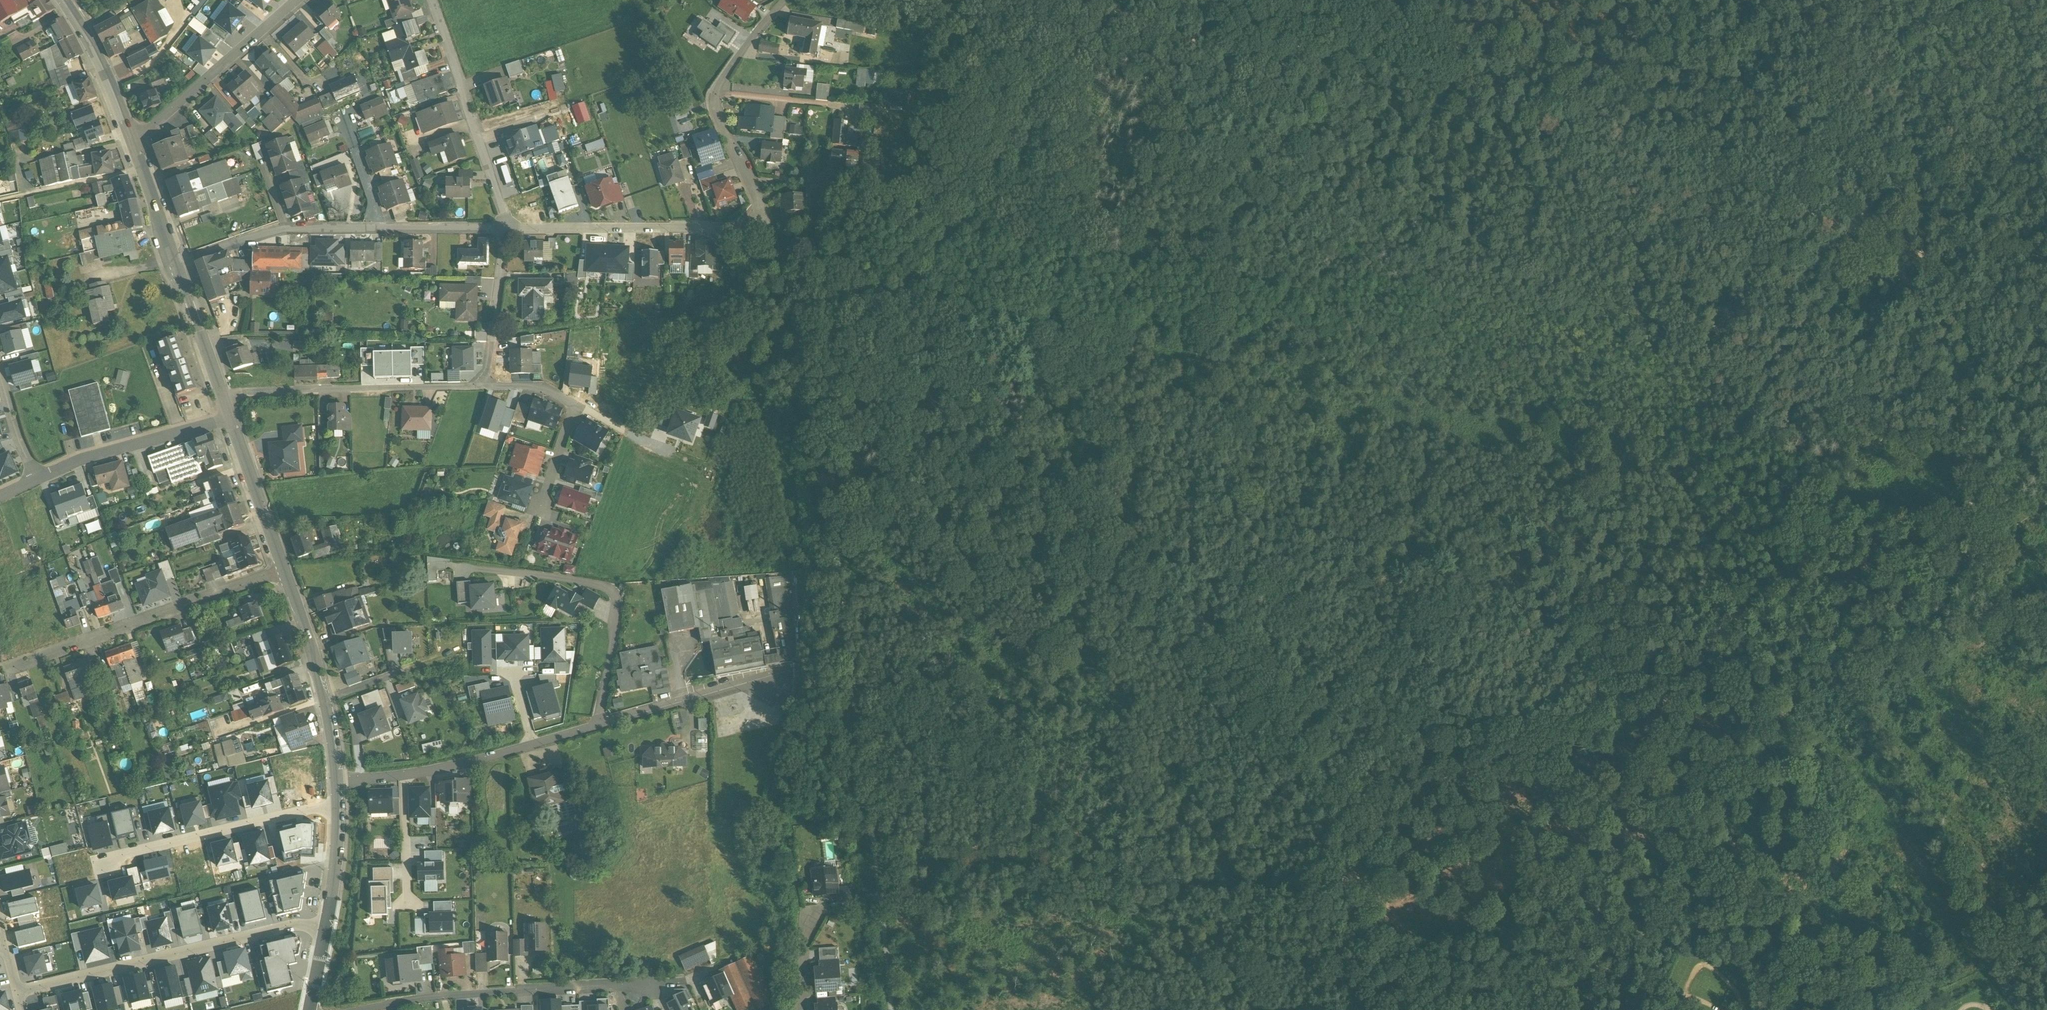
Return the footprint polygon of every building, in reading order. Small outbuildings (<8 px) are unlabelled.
[(1,23),(11,18),(18,14),(12,5),(9,0),(0,0),(0,22),(1,23)] [(12,5),(18,14),(25,10),(31,6),(42,0),(20,0),(12,5)] [(31,6),(40,18),(55,10),(49,0),(42,0),(31,6)] [(156,0),(153,0),(147,3),(167,36),(173,25),(164,10),(162,11),(156,0)] [(263,10),(271,0),(250,0),(263,10)] [(387,12),(391,10),(392,10),(389,0),(382,0),(387,12)] [(392,10),(391,10),(394,20),(395,20),(412,14),(414,13),(409,0),(389,0),(392,10)] [(741,0),(728,0),(723,7),(746,23),(755,9),(745,2),(741,0)] [(340,16),(327,1),(314,13),(327,28),(340,16)] [(125,2),(113,10),(117,15),(128,7),(125,2)] [(133,12),(152,45),(167,36),(147,3),(133,12)] [(40,18),(31,6),(25,10),(29,15),(29,16),(34,22),(40,18)] [(245,18),(230,7),(217,23),(231,34),(232,35),(245,18)] [(18,14),(11,18),(15,24),(29,16),(29,15),(25,10),(18,14)] [(201,12),(196,18),(204,25),(208,19),(201,12)] [(395,20),(394,20),(386,23),(388,30),(394,28),(414,21),(412,14),(395,20)] [(426,17),(416,21),(418,28),(429,24),(426,17)] [(74,36),(64,19),(51,26),(52,26),(56,34),(52,37),(56,45),(61,43),(74,36)] [(118,19),(97,31),(104,44),(117,37),(125,33),(118,19)] [(810,24),(790,20),(787,36),(806,40),(807,40),(810,24)] [(414,21),(394,28),(398,40),(386,44),(389,54),(411,47),(408,39),(421,35),(418,28),(416,21),(414,21)] [(859,25),(838,21),(836,29),(858,33),(859,25)] [(231,34),(217,23),(210,31),(222,40),(225,42),(231,34)] [(302,23),(295,29),(296,30),(283,41),(295,54),(314,37),(302,23)] [(722,43),(726,37),(716,31),(704,23),(695,36),(716,51),(722,43)] [(821,26),(810,23),(810,24),(807,40),(806,40),(804,49),(801,48),(799,50),(799,53),(800,56),(815,58),(821,26)] [(722,43),(728,47),(737,35),(721,24),(716,31),(726,37),(722,43)] [(52,26),(47,29),(47,31),(49,36),(52,37),(56,34),(52,26)] [(215,50),(222,40),(207,29),(201,39),(215,50)] [(333,38),(325,29),(319,34),(327,43),(333,38)] [(74,36),(61,43),(69,61),(83,54),(74,36)] [(117,37),(104,44),(111,60),(123,53),(117,37)] [(215,50),(201,39),(188,55),(204,67),(216,51),(215,50)] [(34,41),(18,50),(24,61),(40,53),(34,41)] [(333,50),(326,41),(322,45),(329,53),(333,50)] [(56,45),(50,49),(56,68),(65,63),(69,61),(61,43),(56,45)] [(774,46),(761,44),(760,51),(772,54),(774,46)] [(127,60),(114,67),(119,76),(150,61),(149,58),(158,53),(154,45),(127,60)] [(411,47),(389,54),(393,64),(404,60),(407,69),(408,72),(415,70),(429,65),(424,52),(414,55),(411,47)] [(289,73),(270,51),(256,64),(263,71),(277,87),(278,87),(287,79),(285,77),(289,73)] [(123,53),(111,60),(114,67),(127,60),(123,53)] [(518,62),(505,67),(509,80),(523,75),(518,62)] [(68,76),(65,63),(56,68),(56,70),(61,85),(74,81),(72,75),(68,76)] [(415,70),(408,72),(407,69),(401,71),(405,83),(417,77),(415,70)] [(61,85),(56,70),(51,71),(55,87),(61,85)] [(807,72),(785,70),(784,87),(789,87),(788,91),(794,92),(795,88),(803,89),(804,80),(806,80),(807,72)] [(867,87),(866,70),(857,70),(857,87),(867,87)] [(246,73),(228,88),(244,106),(250,101),(255,97),(260,92),(262,91),(246,73)] [(545,82),(549,100),(556,98),(555,92),(564,90),(561,74),(552,76),(553,81),(545,82)] [(164,76),(151,82),(153,88),(167,83),(164,76)] [(354,76),(329,86),(332,93),(336,103),(337,102),(361,93),(354,76)] [(420,83),(413,86),(416,96),(427,92),(429,99),(447,93),(442,76),(420,83)] [(417,77),(405,83),(407,88),(413,86),(420,83),(417,77)] [(90,78),(74,84),(80,102),(81,103),(83,102),(84,106),(88,105),(87,101),(97,97),(90,78)] [(295,88),(287,79),(278,87),(281,90),(283,88),(288,94),(295,88)] [(506,80),(485,87),(492,108),(510,102),(509,95),(510,95),(506,80)] [(817,84),(817,100),(829,101),(830,85),(817,84)] [(281,90),(278,87),(277,87),(270,92),(276,99),(292,117),(300,126),(302,125),(322,117),(325,116),(318,99),(299,107),(288,94),(283,88),(281,90)] [(156,90),(140,97),(145,112),(161,105),(156,90)] [(266,99),(260,92),(255,97),(261,104),(266,100),(266,99)] [(427,92),(416,96),(419,103),(429,99),(427,92)] [(332,93),(319,98),(324,110),(338,104),(337,102),(336,103),(332,93)] [(261,104),(255,97),(250,101),(256,107),(256,108),(261,104)] [(217,98),(201,112),(215,128),(224,121),(231,114),(217,98)] [(382,98),(360,107),(366,120),(380,115),(379,111),(386,108),(382,98)] [(270,104),(264,109),(271,117),(280,127),(292,117),(276,99),(270,104)] [(261,104),(256,108),(260,113),(264,109),(270,104),(266,100),(261,104)] [(590,121),(584,103),(573,107),(579,124),(590,121)] [(451,104),(418,116),(424,134),(458,122),(451,104)] [(881,107),(860,105),(859,119),(871,120),(871,114),(877,114),(880,114),(881,107)] [(247,114),(242,107),(237,112),(245,121),(252,129),(256,125),(252,121),(247,114)] [(256,107),(247,114),(252,121),(261,114),(260,113),(256,108),(256,107)] [(774,109),(747,107),(746,120),(740,119),(739,130),(755,131),(756,122),(763,123),(762,129),(771,130),(773,117),(774,109)] [(98,121),(93,108),(73,115),(79,131),(84,129),(83,127),(98,121)] [(231,114),(224,121),(235,133),(243,127),(231,114)] [(271,117),(263,123),(272,133),(280,127),(271,117)] [(322,117),(302,125),(304,131),(325,123),(322,117)] [(786,119),(773,117),(771,130),(770,139),(783,140),(786,119)] [(98,121),(83,127),(84,129),(87,137),(84,137),(86,143),(89,142),(90,144),(100,140),(99,137),(104,134),(99,121),(98,121)] [(844,122),(835,121),(832,145),(845,147),(846,146),(847,127),(843,127),(844,122)] [(325,123),(304,131),(310,143),(330,135),(325,123)] [(791,135),(803,135),(803,126),(791,125),(791,135)] [(192,126),(187,128),(191,139),(197,137),(192,126)] [(537,126),(520,131),(527,152),(544,146),(539,131),(537,126)] [(553,126),(539,131),(544,146),(559,140),(553,126)] [(862,136),(853,135),(853,128),(847,127),(846,146),(857,147),(857,144),(861,145),(862,136)] [(15,130),(15,141),(27,141),(27,130),(15,130)] [(179,131),(171,134),(174,141),(169,142),(169,141),(154,147),(154,148),(156,147),(161,161),(159,162),(163,172),(188,163),(181,143),(183,142),(179,131)] [(520,131),(503,137),(510,158),(527,152),(520,131)] [(219,141),(210,132),(205,136),(214,146),(219,141)] [(714,134),(699,139),(701,145),(697,147),(703,165),(722,158),(714,134)] [(458,135),(429,145),(433,156),(446,151),(450,163),(466,158),(458,135)] [(287,139),(267,146),(270,154),(270,155),(272,161),(292,154),(289,145),(287,139)] [(380,139),(369,143),(372,151),(383,147),(380,139)] [(588,153),(606,147),(603,139),(585,145),(588,153)] [(782,146),(763,144),(761,160),(767,161),(767,163),(774,164),(775,162),(781,162),(782,146)] [(372,151),(368,152),(370,159),(368,160),(370,164),(393,156),(389,145),(383,147),(372,151)] [(688,147),(680,149),(684,160),(691,158),(688,147)] [(111,150),(93,154),(97,176),(114,173),(111,150)] [(859,154),(832,151),(831,167),(846,169),(846,167),(846,161),(858,162),(859,154)] [(76,152),(67,154),(73,181),(81,179),(78,167),(76,152)] [(67,154),(41,161),(47,187),(73,181),(67,154)] [(292,154),(272,161),(274,168),(275,168),(278,176),(289,172),(298,169),(296,164),(292,154)] [(555,155),(557,168),(566,167),(566,171),(567,171),(565,154),(555,155)] [(209,155),(199,159),(200,164),(211,161),(209,155)] [(673,155),(665,157),(667,163),(675,161),(673,155)] [(393,156),(370,164),(371,169),(373,168),(376,175),(391,170),(397,168),(393,156)] [(880,158),(864,156),(862,168),(879,170),(880,158)] [(675,161),(667,163),(665,157),(658,159),(660,165),(659,166),(666,187),(675,184),(674,182),(683,179),(677,160),(675,161)] [(302,161),(296,164),(298,169),(289,172),(291,178),(306,173),(302,161)] [(424,178),(418,161),(411,163),(417,181),(424,178)] [(226,162),(198,172),(205,190),(206,189),(223,183),(232,179),(226,162)] [(95,164),(78,167),(81,179),(97,176),(95,164)] [(710,165),(695,170),(699,182),(714,177),(710,165)] [(345,166),(320,174),(324,185),(336,182),(339,189),(352,185),(345,166)] [(391,170),(380,174),(382,180),(393,176),(391,170)] [(473,171),(459,171),(459,180),(469,180),(473,181),(473,171)] [(566,171),(557,175),(559,181),(568,178),(566,171)] [(198,172),(187,176),(193,194),(205,190),(198,172)] [(306,173),(291,178),(293,184),(302,180),(303,186),(310,184),(306,173)] [(320,174),(314,177),(318,188),(324,185),(320,174)] [(11,191),(18,190),(16,175),(9,176),(11,191)] [(128,175),(113,180),(117,192),(132,186),(128,175)] [(557,175),(547,178),(549,185),(559,181),(557,175)] [(187,176),(167,183),(174,200),(193,194),(187,176)] [(393,176),(382,180),(384,187),(396,183),(393,176)] [(597,183),(596,176),(586,178),(588,186),(597,183)] [(714,177),(699,182),(703,193),(714,189),(713,185),(718,183),(716,176),(714,177)] [(559,181),(549,185),(559,213),(578,207),(568,178),(559,181)] [(235,179),(223,183),(228,199),(241,195),(235,179)] [(718,183),(713,185),(714,189),(718,202),(725,199),(726,202),(736,199),(733,191),(731,191),(729,187),(732,186),(730,179),(718,183)] [(293,184),(282,188),(284,196),(286,202),(307,195),(303,186),(302,180),(293,184)] [(459,180),(447,180),(447,190),(447,189),(448,198),(470,198),(469,180),(459,180)] [(610,180),(587,189),(593,207),(597,209),(602,208),(603,204),(613,200),(609,190),(613,188),(610,180)] [(384,187),(380,189),(383,196),(381,196),(382,201),(406,192),(402,181),(396,183),(384,187)] [(103,182),(93,184),(96,196),(106,194),(103,182)] [(223,183),(206,189),(208,195),(211,201),(217,199),(218,202),(228,199),(223,183)] [(824,185),(806,186),(806,193),(824,192),(824,185)] [(132,186),(117,192),(118,196),(120,203),(121,203),(137,199),(132,186)] [(613,188),(609,190),(613,200),(617,202),(624,200),(619,186),(613,188)] [(205,190),(193,194),(194,197),(199,196),(200,198),(208,195),(206,189),(205,190)] [(406,192),(382,201),(384,205),(385,204),(388,211),(392,210),(403,206),(410,204),(406,192)] [(106,194),(96,196),(98,205),(114,201),(113,196),(112,193),(106,194)] [(193,194),(174,200),(180,218),(200,211),(193,194)] [(803,194),(782,196),(781,197),(781,204),(783,206),(784,206),(785,212),(787,212),(787,213),(791,215),(795,213),(795,211),(804,211),(806,209),(805,204),(804,202),(803,194)] [(307,195),(286,202),(289,209),(292,217),(303,213),(312,210),(310,205),(307,195)] [(34,197),(28,198),(30,209),(36,207),(34,197)] [(137,199),(121,203),(123,211),(139,208),(137,199)] [(316,203),(310,205),(312,210),(303,213),(305,220),(320,214),(316,203)] [(410,204),(403,206),(405,213),(412,210),(410,204)] [(403,206),(392,210),(394,217),(405,213),(403,206)] [(139,208),(123,211),(126,223),(127,231),(132,230),(144,228),(139,208)] [(106,236),(82,241),(85,254),(99,251),(135,243),(132,230),(127,231),(126,223),(105,228),(106,236)] [(24,252),(22,239),(12,241),(13,253),(24,252)] [(479,251),(458,251),(458,262),(468,262),(468,266),(489,266),(489,239),(479,239),(479,251)] [(12,251),(9,241),(2,243),(3,247),(0,247),(0,254),(12,251)] [(337,246),(337,242),(318,242),(318,249),(310,249),(310,250),(310,266),(337,265),(337,246)] [(422,242),(406,242),(405,260),(405,270),(426,270),(426,259),(422,259),(422,242)] [(135,243),(99,251),(100,259),(124,254),(137,251),(135,243)] [(543,243),(530,243),(530,246),(524,246),(524,262),(534,262),(534,259),(543,259),(543,243)] [(712,243),(697,243),(697,253),(697,265),(698,266),(705,265),(705,266),(706,266),(706,265),(712,265),(712,259),(713,259),(713,254),(715,253),(712,243)] [(374,244),(352,244),(352,261),(374,262),(374,244)] [(683,244),(671,244),(671,260),(683,260),(683,244)] [(608,248),(588,246),(587,261),(587,272),(606,273),(608,248)] [(628,249),(608,248),(606,273),(626,274),(627,265),(628,249)] [(252,266),(242,266),(242,275),(252,275),(277,275),(279,275),(310,275),(310,266),(310,250),(252,250),(252,266)] [(0,254),(0,260),(8,258),(13,256),(12,251),(0,254)] [(137,251),(124,254),(125,257),(130,256),(131,261),(139,259),(137,251)] [(658,251),(642,251),(642,279),(658,279),(658,265),(658,253),(658,251)] [(228,253),(213,258),(219,279),(229,276),(226,269),(232,266),(228,253)] [(697,253),(691,253),(691,263),(690,271),(698,271),(698,266),(697,265),(697,253)] [(12,275),(8,258),(0,260),(0,278),(12,275)] [(213,258),(197,264),(196,264),(199,273),(197,273),(199,278),(201,277),(203,285),(219,279),(213,258)] [(587,272),(587,261),(580,261),(578,273),(577,279),(586,279),(587,272)] [(636,266),(627,265),(626,274),(626,283),(635,284),(636,266)] [(578,273),(565,273),(565,286),(576,285),(577,279),(578,273)] [(229,276),(219,279),(222,287),(226,286),(252,278),(252,275),(242,275),(233,274),(229,276)] [(4,293),(16,290),(12,275),(0,278),(0,294),(4,293)] [(277,275),(252,275),(252,278),(251,295),(277,296),(277,275)] [(482,278),(466,278),(466,287),(477,287),(482,287),(482,278)] [(203,285),(210,303),(226,298),(223,291),(227,290),(226,286),(222,287),(219,279),(203,285)] [(552,281),(519,281),(519,292),(523,292),(523,321),(533,321),(533,315),(543,315),(543,292),(552,292),(552,281)] [(104,282),(91,285),(93,291),(94,290),(106,287),(104,282)] [(46,299),(54,298),(54,284),(46,284),(46,299)] [(106,287),(94,290),(96,301),(89,303),(94,325),(101,324),(101,326),(106,325),(106,322),(110,321),(108,312),(115,310),(110,286),(106,287)] [(466,287),(441,287),(441,300),(457,300),(457,322),(476,322),(477,287),(466,287)] [(16,290),(4,293),(6,300),(8,299),(24,295),(22,288),(16,290)] [(93,291),(86,292),(89,303),(96,301),(94,290),(93,291)] [(24,295),(8,299),(10,305),(25,301),(24,295)] [(1876,301),(1871,303),(1870,308),(1872,312),(1875,313),(1881,312),(1883,309),(1883,305),(1885,303),(1884,302),(1883,301),(1881,302),(1876,301)] [(0,308),(0,324),(26,317),(21,302),(0,308)] [(26,324),(9,328),(11,334),(20,331),(28,329),(26,324)] [(183,328),(167,333),(169,339),(177,337),(185,334),(183,328)] [(11,334),(2,336),(7,355),(26,350),(20,331),(11,334)] [(533,336),(520,338),(520,345),(534,345),(533,336)] [(177,337),(169,339),(159,343),(177,396),(196,389),(188,365),(186,366),(177,337)] [(246,348),(238,351),(236,347),(227,350),(228,354),(228,355),(234,372),(253,366),(246,348)] [(411,351),(411,365),(424,365),(424,347),(411,348),(411,351)] [(361,366),(374,365),(374,352),(373,349),(361,349),(361,366)] [(473,370),(472,349),(453,349),(454,371),(459,371),(473,370)] [(374,378),(393,377),(392,351),(374,352),(374,365),(374,378)] [(393,377),(412,377),(411,365),(411,351),(392,351),(393,377)] [(531,351),(510,352),(510,374),(531,374),(531,366),(531,351)] [(38,353),(21,358),(22,364),(30,362),(31,362),(37,360),(40,360),(38,353)] [(273,353),(266,355),(269,366),(277,367),(273,353)] [(42,379),(37,360),(31,362),(36,381),(42,379)] [(22,364),(10,367),(15,386),(19,385),(31,382),(36,381),(31,362),(30,362),(22,364)] [(589,388),(590,381),(592,366),(583,365),(582,368),(572,367),(569,388),(578,389),(578,386),(589,388)] [(317,367),(295,367),(295,379),(327,378),(327,372),(317,372),(317,367)] [(129,372),(119,370),(116,382),(126,385),(129,372)] [(459,383),(459,371),(454,371),(448,371),(449,383),(459,383)] [(597,381),(590,381),(589,388),(588,394),(596,395),(597,381)] [(31,382),(19,385),(21,391),(32,388),(31,382)] [(97,383),(69,391),(82,437),(110,429),(97,383)] [(481,428),(497,433),(497,432),(504,409),(505,406),(490,401),(481,428)] [(561,410),(535,402),(529,420),(555,429),(561,410)] [(530,407),(519,403),(516,412),(515,414),(526,418),(530,407)] [(656,425),(671,430),(677,413),(673,405),(657,413),(659,417),(656,425)] [(345,406),(330,406),(331,412),(332,414),(329,416),(329,420),(332,422),(331,424),(331,430),(346,430),(346,418),(345,406)] [(432,409),(404,408),(403,430),(431,432),(432,409)] [(516,412),(504,409),(497,432),(502,433),(504,427),(510,429),(513,421),(515,414),(516,412)] [(691,442),(698,421),(677,413),(671,430),(669,435),(691,442)] [(526,418),(515,414),(513,421),(524,424),(526,418)] [(604,430),(588,421),(585,427),(600,436),(604,430)] [(301,426),(283,429),(285,443),(296,442),(303,442),(301,426)] [(585,427),(583,427),(575,440),(595,451),(603,438),(600,436),(585,427)] [(212,434),(193,440),(199,458),(204,456),(218,451),(212,434)] [(193,440),(149,456),(155,474),(157,473),(168,469),(198,458),(199,458),(193,440)] [(285,443),(270,445),(273,468),(271,470),(271,474),(274,476),(277,476),(279,473),(299,471),(296,442),(285,443)] [(545,449),(534,445),(532,451),(543,455),(545,449)] [(532,451),(517,446),(513,458),(514,459),(511,467),(515,469),(527,472),(537,476),(544,455),(543,455),(532,451)] [(218,451),(204,456),(206,462),(209,470),(224,465),(218,451)] [(0,458),(0,480),(15,473),(7,455),(4,456),(0,458)] [(592,461),(575,456),(573,463),(589,468),(592,461)] [(198,458),(168,469),(171,480),(173,483),(203,472),(200,464),(198,458)] [(573,463),(570,462),(565,477),(588,484),(593,469),(573,463)] [(113,464),(95,469),(95,472),(99,486),(116,481),(118,490),(130,487),(124,463),(115,466),(116,467),(114,468),(113,464)] [(168,469),(157,473),(160,484),(171,480),(168,469)] [(527,472),(515,469),(513,474),(517,475),(525,478),(527,472)] [(95,472),(89,474),(93,487),(99,486),(95,472)] [(525,478),(517,475),(515,481),(530,486),(532,480),(525,478)] [(228,477),(204,485),(207,492),(213,490),(215,497),(233,491),(228,477)] [(515,481),(506,478),(505,484),(504,483),(504,485),(500,499),(525,508),(532,487),(530,486),(515,481)] [(66,489),(76,515),(91,510),(87,499),(81,484),(66,489)] [(598,494),(581,488),(579,494),(590,498),(590,499),(595,501),(598,494)] [(62,521),(76,515),(66,489),(52,495),(57,509),(62,521)] [(579,494),(564,490),(559,505),(568,508),(568,509),(575,512),(576,511),(585,514),(590,499),(590,498),(579,494)] [(233,491),(215,497),(218,506),(220,511),(238,504),(233,491)] [(93,497),(87,499),(91,510),(91,511),(92,511),(98,509),(93,497)] [(505,508),(490,503),(486,516),(492,518),(501,521),(501,520),(505,508)] [(220,511),(212,513),(216,525),(219,533),(245,524),(238,504),(220,511)] [(218,506),(211,509),(210,507),(207,509),(209,514),(212,513),(220,511),(218,506)] [(62,521),(57,509),(50,512),(56,528),(63,525),(62,521)] [(209,514),(166,529),(174,549),(202,539),(199,531),(216,525),(212,513),(209,514)] [(314,518),(303,521),(305,528),(316,524),(314,518)] [(515,524),(501,520),(501,521),(492,518),(488,530),(495,533),(498,534),(501,540),(505,541),(501,553),(511,556),(515,545),(517,544),(518,541),(517,539),(519,532),(522,533),(523,529),(519,522),(516,521),(515,524)] [(86,529),(88,537),(102,534),(99,525),(86,529)] [(343,550),(335,526),(324,530),(328,544),(331,554),(343,550)] [(539,530),(533,547),(540,549),(545,532),(539,530)] [(569,535),(559,532),(558,533),(553,531),(552,535),(545,532),(540,549),(539,553),(569,563),(577,539),(568,536),(569,535)] [(307,534),(292,539),(298,557),(313,552),(313,550),(307,534)] [(248,536),(220,546),(222,553),(235,548),(238,556),(254,550),(248,536)] [(37,539),(25,542),(33,569),(44,566),(37,539)] [(328,544),(313,550),(313,552),(315,559),(331,554),(328,544)] [(254,550),(238,556),(242,570),(259,564),(254,550)] [(238,556),(228,560),(233,573),(242,570),(238,556)] [(98,557),(91,560),(98,578),(104,575),(98,557)] [(228,560),(219,563),(224,576),(233,573),(228,560)] [(169,561),(159,564),(161,571),(162,571),(165,581),(175,578),(169,561)] [(428,564),(429,583),(437,582),(437,571),(446,571),(446,563),(428,564)] [(116,569),(109,572),(113,581),(114,581),(115,584),(121,582),(116,569)] [(161,571),(147,576),(149,581),(137,585),(144,606),(157,601),(158,599),(162,598),(164,598),(171,596),(165,581),(162,571),(161,571)] [(792,573),(775,574),(775,579),(770,581),(776,612),(771,613),(778,654),(780,664),(792,662),(792,660),(797,660),(795,620),(799,620),(796,585),(792,585),(792,573)] [(729,583),(728,583),(727,577),(709,578),(718,625),(737,621),(737,620),(729,583)] [(709,578),(690,579),(691,586),(699,628),(702,644),(710,642),(708,634),(729,630),(731,643),(759,637),(759,636),(761,636),(760,632),(749,633),(748,627),(742,628),(741,619),(737,620),(737,621),(718,625),(709,578)] [(81,593),(88,592),(85,579),(78,581),(81,593)] [(690,579),(680,580),(678,580),(680,588),(691,586),(690,579)] [(113,581),(101,586),(105,597),(106,599),(119,595),(115,584),(114,581),(113,581)] [(471,588),(470,582),(457,583),(459,605),(472,604),(471,588)] [(747,601),(748,601),(750,613),(761,611),(759,599),(760,598),(758,584),(744,587),(747,601)] [(101,586),(95,588),(99,599),(105,597),(101,586)] [(495,609),(493,586),(471,588),(472,604),(472,611),(495,609)] [(680,588),(662,591),(668,627),(670,633),(670,634),(699,628),(691,586),(680,588)] [(556,588),(546,606),(556,611),(557,609),(572,617),(582,599),(569,593),(568,595),(556,588)] [(331,596),(331,597),(334,606),(358,598),(355,589),(331,596)] [(600,597),(587,590),(580,603),(593,610),(600,597)] [(87,593),(80,596),(85,608),(91,605),(87,593)] [(119,595),(106,599),(111,613),(124,608),(119,595)] [(331,595),(316,600),(320,611),(328,608),(334,606),(331,597),(331,596),(331,595)] [(64,597),(57,599),(62,615),(69,612),(64,597)] [(334,606),(328,608),(329,611),(325,613),(326,615),(327,616),(328,616),(330,615),(332,619),(329,620),(328,622),(329,625),(333,624),(334,628),(335,628),(343,625),(345,632),(363,626),(360,616),(364,616),(358,598),(334,606)] [(106,599),(93,604),(98,617),(111,613),(106,599)] [(257,603),(240,609),(243,617),(246,623),(262,617),(257,603)] [(69,612),(62,615),(67,628),(80,624),(75,610),(69,612)] [(243,617),(227,623),(229,629),(246,623),(243,617)] [(343,625),(335,628),(334,628),(332,628),(331,629),(331,630),(334,640),(335,641),(336,641),(347,638),(345,632),(343,625)] [(181,626),(161,633),(167,650),(183,644),(187,643),(182,631),(181,626)] [(218,626),(212,629),(216,640),(223,638),(218,626)] [(190,628),(182,631),(187,643),(183,644),(184,648),(196,644),(190,628)] [(394,629),(382,629),(384,642),(394,641),(394,635),(394,629)] [(564,630),(542,630),(543,663),(555,663),(565,662),(564,630)] [(729,630),(708,634),(710,642),(710,647),(731,643),(729,630)] [(474,661),(490,660),(490,633),(473,633),(473,644),(467,644),(467,652),(474,652),(474,661)] [(283,635),(268,641),(273,654),(288,649),(283,635)] [(411,653),(411,635),(394,635),(394,641),(395,653),(411,653)] [(731,643),(710,647),(716,677),(780,664),(778,654),(764,657),(761,636),(759,636),(759,637),(731,643)] [(505,637),(505,644),(506,661),(529,661),(528,637),(505,637)] [(358,640),(333,649),(341,670),(368,660),(365,652),(362,654),(358,640)] [(132,644),(118,649),(123,662),(135,658),(137,658),(132,644)] [(259,644),(251,647),(256,660),(263,657),(259,644)] [(496,662),(506,661),(505,644),(496,644),(496,662)] [(657,648),(621,655),(624,671),(625,674),(625,675),(649,671),(649,674),(654,673),(654,674),(662,672),(657,648)] [(118,649),(106,653),(111,667),(115,665),(116,667),(118,666),(118,664),(123,662),(118,649)] [(288,649),(273,654),(278,668),(293,663),(288,649)] [(269,672),(263,657),(256,660),(261,674),(269,672)] [(100,658),(94,660),(98,671),(104,669),(100,658)] [(135,658),(123,662),(128,677),(130,682),(130,683),(134,692),(142,689),(143,681),(141,675),(141,673),(139,668),(138,666),(135,658)] [(90,659),(77,664),(82,677),(95,673),(90,659)] [(565,662),(555,663),(556,675),(569,675),(569,662),(565,662)] [(77,664),(64,668),(69,682),(77,679),(82,677),(77,664)] [(356,671),(345,674),(349,687),(362,682),(360,676),(358,676),(356,671)] [(649,671),(625,675),(625,674),(619,675),(621,685),(622,692),(629,690),(629,691),(656,685),(654,674),(654,673),(649,674),(649,671)] [(662,672),(654,674),(656,685),(657,694),(670,691),(666,671),(662,672)] [(297,674),(282,680),(285,686),(287,693),(302,687),(297,674)] [(556,675),(538,676),(542,688),(551,685),(553,690),(560,687),(558,682),(557,682),(556,675)] [(82,677),(77,679),(81,691),(86,690),(84,685),(82,677)] [(128,677),(120,680),(122,685),(130,682),(128,677)] [(31,680),(19,684),(24,698),(36,694),(31,680)] [(282,680),(271,684),(273,691),(285,686),(282,680)] [(412,680),(396,686),(399,693),(415,687),(412,680)] [(90,682),(84,685),(86,690),(88,694),(94,692),(90,682)] [(0,686),(0,687),(1,687),(6,703),(12,702),(8,684),(0,686)] [(489,684),(474,687),(477,701),(483,700),(481,694),(491,692),(489,684)] [(535,690),(536,694),(543,718),(559,713),(553,690),(551,685),(542,688),(535,690)] [(302,687),(287,693),(289,699),(292,706),(307,701),(302,687)] [(238,689),(228,692),(232,703),(242,699),(238,689)] [(488,726),(515,720),(508,689),(491,692),(481,694),(483,700),(488,726)] [(378,690),(361,697),(368,714),(381,709),(381,710),(385,708),(378,690)] [(287,693),(277,696),(280,702),(289,699),(287,693)] [(534,720),(543,718),(536,694),(527,697),(534,720)] [(270,699),(249,707),(254,720),(282,710),(280,702),(277,696),(270,699)] [(417,696),(401,702),(410,724),(426,718),(423,711),(427,710),(423,701),(420,702),(417,696)] [(289,699),(280,702),(282,710),(292,706),(289,699)] [(243,702),(233,706),(235,711),(245,707),(243,702)] [(22,706),(14,708),(17,717),(24,715),(22,706)] [(368,714),(360,716),(363,724),(362,724),(363,725),(365,730),(365,731),(365,732),(366,732),(369,739),(389,731),(381,710),(381,709),(368,714)] [(294,712),(280,717),(283,725),(284,724),(284,723),(297,719),(294,712)] [(297,719),(284,723),(284,724),(291,746),(292,746),(305,742),(312,739),(304,716),(297,719)] [(247,762),(241,738),(214,744),(220,768),(247,762)] [(442,749),(440,741),(422,745),(424,753),(442,749)] [(305,742),(292,746),(291,746),(290,746),(293,752),(307,749),(305,742)] [(661,749),(643,750),(644,768),(686,767),(685,748),(668,749),(668,747),(666,745),(662,745),(661,747),(661,749)] [(558,772),(529,779),(534,802),(546,798),(548,807),(566,801),(563,792),(562,786),(558,772)] [(267,782),(271,796),(279,794),(274,777),(266,779),(267,783),(267,782)] [(457,783),(441,784),(442,796),(442,803),(449,803),(450,808),(459,808),(458,803),(466,803),(466,796),(465,781),(464,781),(457,781),(457,783)] [(238,782),(232,784),(236,801),(243,799),(242,798),(238,782)] [(250,796),(253,807),(253,808),(272,804),(271,796),(267,782),(267,783),(248,787),(250,796)] [(0,787),(0,793),(11,791),(9,784),(6,785),(6,786),(0,787)] [(240,815),(236,801),(232,784),(210,789),(213,805),(216,816),(217,820),(240,815)] [(429,789),(410,789),(411,818),(430,817),(430,809),(429,789)] [(392,791),(372,792),(372,801),(370,801),(371,811),(379,810),(379,813),(388,813),(392,813),(392,799),(392,791)] [(250,796),(242,798),(243,799),(245,809),(253,807),(250,796)] [(584,797),(574,800),(578,817),(588,814),(584,797)] [(0,800),(0,818),(10,816),(6,798),(0,800)] [(400,798),(392,799),(392,813),(388,813),(388,815),(400,815),(400,798)] [(566,801),(548,807),(553,823),(578,817),(574,800),(566,801)] [(186,828),(205,823),(204,819),(201,808),(200,803),(181,807),(186,828)] [(216,816),(213,805),(207,806),(210,818),(216,816)] [(210,818),(207,806),(201,808),(204,819),(210,818)] [(137,808),(131,809),(134,819),(139,818),(137,808)] [(138,836),(134,819),(131,809),(112,814),(118,840),(138,836)] [(173,809),(144,815),(147,830),(153,829),(155,835),(174,830),(171,817),(175,816),(173,809)] [(118,840),(112,814),(96,818),(98,826),(107,824),(112,842),(118,840)] [(0,824),(0,837),(3,836),(15,833),(13,827),(12,822),(0,824)] [(315,858),(317,824),(303,823),(303,825),(298,827),(297,824),(283,828),(283,830),(277,831),(285,863),(295,861),(294,857),(301,855),(301,857),(315,858)] [(13,827),(15,833),(3,836),(7,848),(0,850),(0,852),(2,859),(33,851),(32,849),(34,846),(33,843),(30,842),(26,824),(13,827)] [(112,842),(107,824),(98,826),(89,828),(94,850),(113,846),(112,842)] [(263,833),(244,837),(251,866),(270,861),(270,860),(267,849),(263,833)] [(218,867),(236,862),(232,845),(231,841),(213,846),(218,867)] [(470,841),(459,841),(459,849),(471,849),(470,841)] [(53,856),(70,852),(68,843),(51,847),(53,856)] [(243,861),(239,843),(232,845),(236,862),(243,861)] [(46,858),(52,856),(50,847),(44,849),(46,858)] [(273,847),(267,849),(270,860),(276,858),(273,847)] [(394,861),(401,855),(397,850),(389,856),(394,861)] [(425,864),(443,863),(443,852),(425,852),(425,864)] [(146,871),(148,881),(170,876),(165,857),(144,862),(146,871)] [(418,864),(418,882),(426,882),(437,882),(437,881),(444,881),(444,863),(443,863),(425,864),(418,864)] [(134,887),(142,885),(139,873),(138,867),(127,870),(129,879),(132,878),(134,887)] [(373,869),(373,882),(393,882),(392,868),(373,869)] [(825,868),(812,869),(813,872),(812,872),(814,896),(837,894),(838,894),(838,889),(836,870),(825,871),(825,868)] [(148,881),(146,871),(139,873),(142,885),(143,890),(150,888),(148,881)] [(2,879),(6,893),(12,892),(23,889),(33,887),(29,872),(2,879)] [(269,876),(270,882),(287,878),(285,872),(269,876)] [(301,912),(307,873),(287,878),(270,882),(279,916),(301,912)] [(110,883),(114,901),(136,896),(134,887),(132,878),(129,879),(110,883)] [(393,893),(393,882),(373,882),(369,882),(370,910),(372,909),(372,916),(388,915),(388,909),(391,909),(391,893),(393,893)] [(97,886),(77,891),(82,909),(102,904),(97,886)] [(851,888),(838,889),(838,894),(837,894),(838,903),(852,902),(851,888)] [(23,889),(12,892),(13,897),(25,895),(23,889)] [(242,909),(246,924),(266,919),(262,902),(260,895),(259,890),(239,895),(242,909)] [(236,910),(242,909),(239,895),(233,897),(236,910)] [(9,905),(12,920),(18,918),(33,915),(39,913),(36,898),(9,905)] [(452,902),(434,903),(434,914),(452,914),(452,902)] [(234,903),(228,905),(232,922),(239,921),(234,903)] [(177,910),(179,922),(183,939),(203,935),(199,916),(204,915),(203,909),(197,911),(196,905),(177,910)] [(228,905),(210,910),(215,932),(233,927),(232,922),(228,905)] [(179,922),(177,910),(176,908),(170,910),(171,912),(174,923),(179,922)] [(167,919),(169,931),(175,929),(174,923),(171,912),(164,913),(166,920),(167,919)] [(434,914),(425,915),(425,935),(452,934),(452,914),(434,914)] [(19,926),(35,922),(33,915),(18,918),(19,926)] [(140,919),(143,931),(148,929),(147,924),(148,924),(147,918),(140,919)] [(143,931),(140,919),(133,921),(133,922),(136,933),(143,932),(143,931)] [(147,924),(153,947),(172,942),(169,931),(167,919),(166,920),(148,924),(147,924)] [(122,955),(140,950),(136,933),(133,922),(133,921),(115,926),(118,939),(122,955)] [(19,926),(21,932),(36,928),(35,922),(19,926)] [(112,941),(118,939),(115,926),(114,924),(108,925),(112,941)] [(545,925),(526,926),(527,942),(527,952),(545,951),(545,925)] [(16,933),(20,948),(46,942),(43,927),(36,928),(21,932),(16,933)] [(80,936),(87,963),(109,958),(103,930),(80,936)] [(72,935),(76,952),(83,951),(79,933),(72,935)] [(507,934),(486,934),(486,935),(487,939),(489,939),(489,954),(487,954),(487,962),(488,962),(508,962),(507,934)] [(260,962),(268,993),(295,986),(290,966),(297,964),(296,957),(299,956),(301,944),(300,937),(260,947),(264,962),(260,962)] [(527,942),(513,942),(514,956),(524,956),(524,952),(527,952),(527,942)] [(432,947),(417,948),(418,957),(419,956),(420,966),(434,964),(432,947)] [(704,947),(679,958),(685,970),(709,959),(704,947)] [(33,952),(35,958),(49,954),(52,953),(51,948),(33,952)] [(837,948),(819,949),(820,961),(838,960),(837,948)] [(226,956),(228,961),(232,977),(241,974),(243,981),(252,978),(245,950),(226,956)] [(452,950),(441,952),(443,976),(465,974),(464,965),(463,965),(462,956),(452,957),(452,950)] [(26,960),(30,977),(48,972),(46,965),(52,964),(49,954),(35,958),(26,960)] [(487,962),(487,954),(476,954),(476,967),(476,972),(488,972),(488,962),(487,962)] [(418,957),(400,959),(400,960),(390,962),(391,966),(388,966),(389,974),(392,974),(393,982),(402,981),(403,984),(422,981),(420,966),(419,956),(418,957)] [(722,975),(731,995),(738,1009),(757,1009),(772,1003),(752,957),(720,971),(722,975)] [(191,978),(195,995),(217,990),(214,976),(210,959),(187,964),(191,978)] [(838,960),(820,961),(820,969),(838,967),(838,960)] [(222,980),(232,978),(228,961),(217,964),(222,980)] [(159,983),(164,1002),(182,997),(179,983),(175,967),(157,972),(159,983)] [(820,969),(815,969),(817,992),(829,992),(836,991),(835,983),(839,983),(838,967),(820,969)] [(153,984),(159,983),(157,972),(150,974),(153,984)] [(144,975),(125,980),(126,986),(131,1005),(150,1000),(148,993),(145,982),(144,975)] [(214,976),(217,990),(223,988),(220,975),(214,976)] [(710,1004),(731,995),(722,975),(702,984),(710,1004)] [(185,982),(188,997),(195,995),(191,978),(184,979),(185,982)] [(151,980),(145,982),(148,993),(154,992),(151,980)] [(179,983),(182,997),(183,998),(188,997),(185,982),(179,983)] [(839,983),(835,983),(836,991),(829,992),(829,998),(830,998),(835,997),(841,997),(841,996),(843,996),(842,983),(839,983)] [(94,988),(99,1009),(118,1009),(116,1006),(113,989),(111,984),(94,988)] [(126,986),(120,987),(124,1004),(130,1003),(126,986)] [(113,989),(116,1006),(124,1004),(120,987),(113,989)] [(688,1001),(691,1000),(686,989),(674,990),(677,995),(673,997),(675,1000),(685,995),(688,1001)] [(64,996),(67,1009),(86,1009),(82,994),(82,992),(64,996)] [(82,994),(86,1009),(93,1009),(89,993),(82,994)] [(6,994),(0,995),(0,1009),(9,1009),(6,994)] [(666,1005),(669,1009),(693,1009),(688,1001),(685,995),(675,1000),(666,1005)] [(47,1009),(53,1008),(54,1009),(60,1009),(57,996),(45,999),(47,1009)] [(829,998),(817,999),(818,1006),(831,1005),(830,998),(829,998)] [(585,1005),(585,1009),(612,1009),(612,1008),(609,1008),(609,999),(597,1000),(597,1005),(585,1005)] [(543,1003),(544,1009),(560,1009),(560,1007),(559,1002),(543,1003)]
